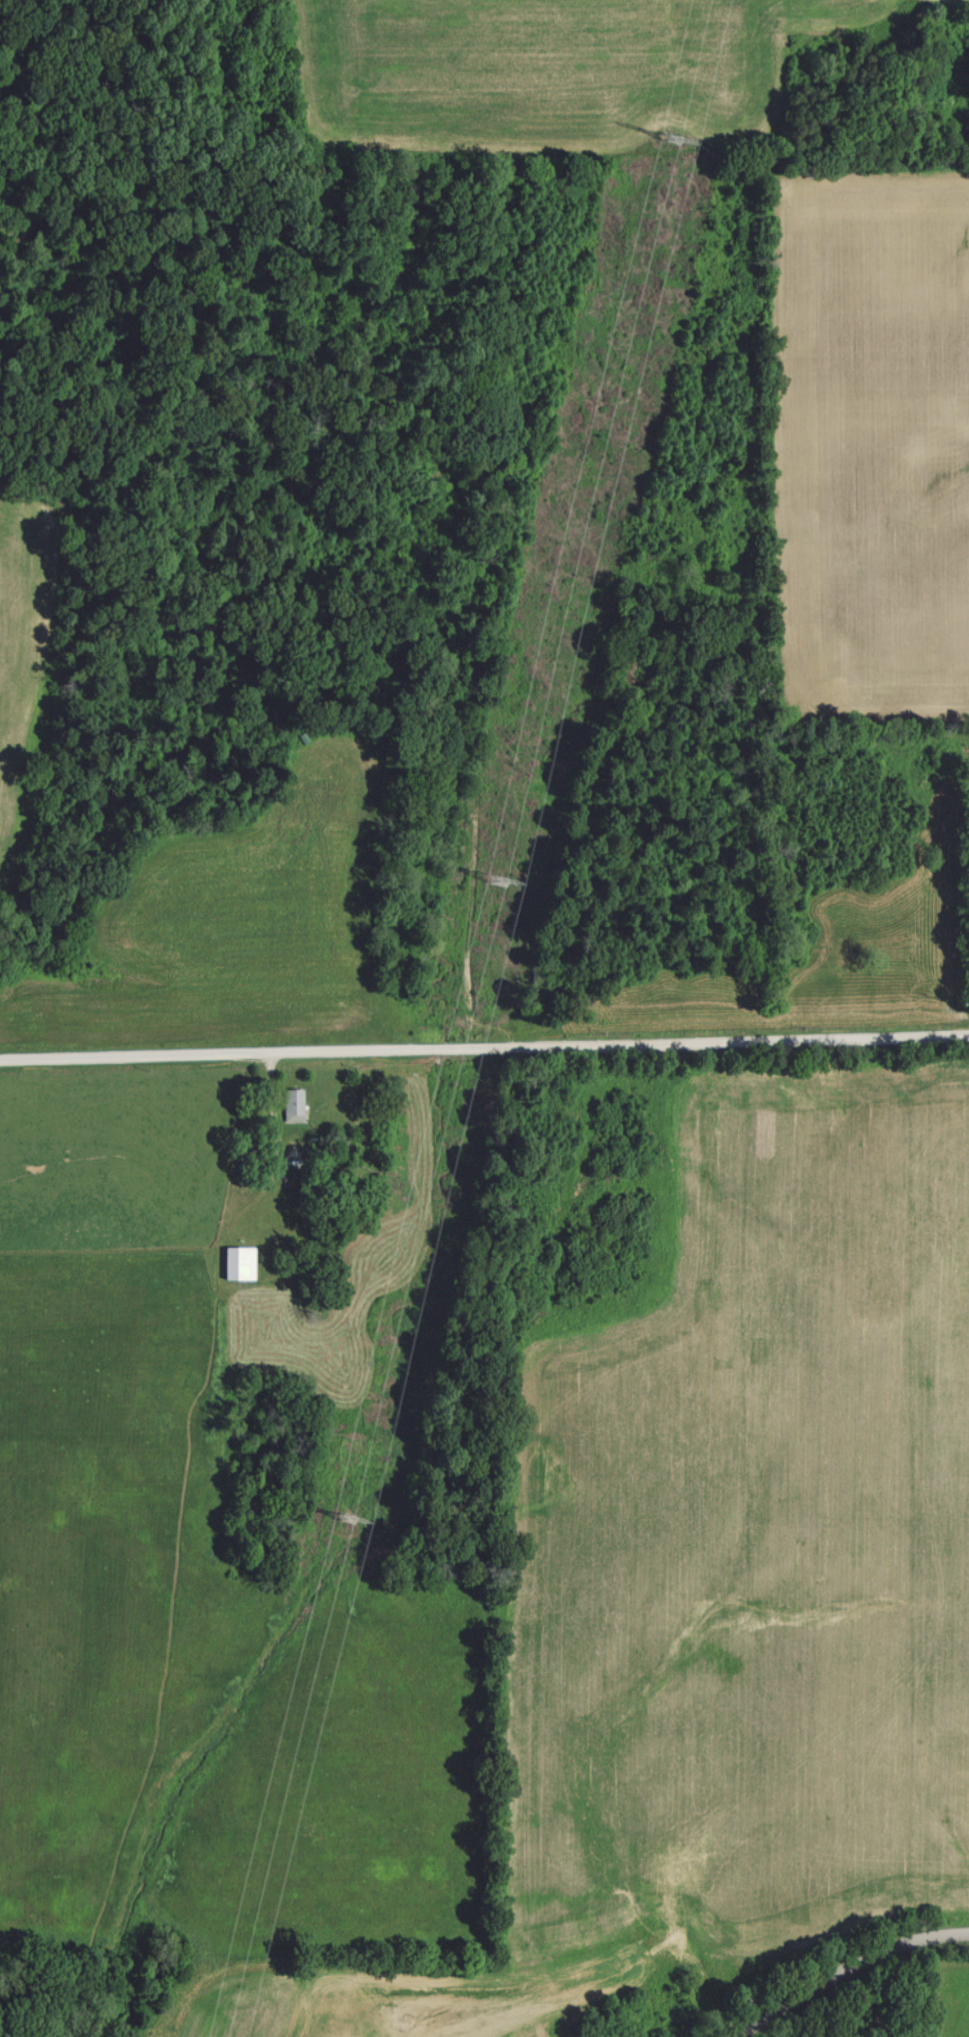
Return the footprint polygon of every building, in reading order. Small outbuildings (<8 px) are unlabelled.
[(282,1088),(282,1120),(303,1120),(303,1088),(282,1088)] [(252,1279),(252,1247),(223,1247),(223,1279),(252,1279)]
